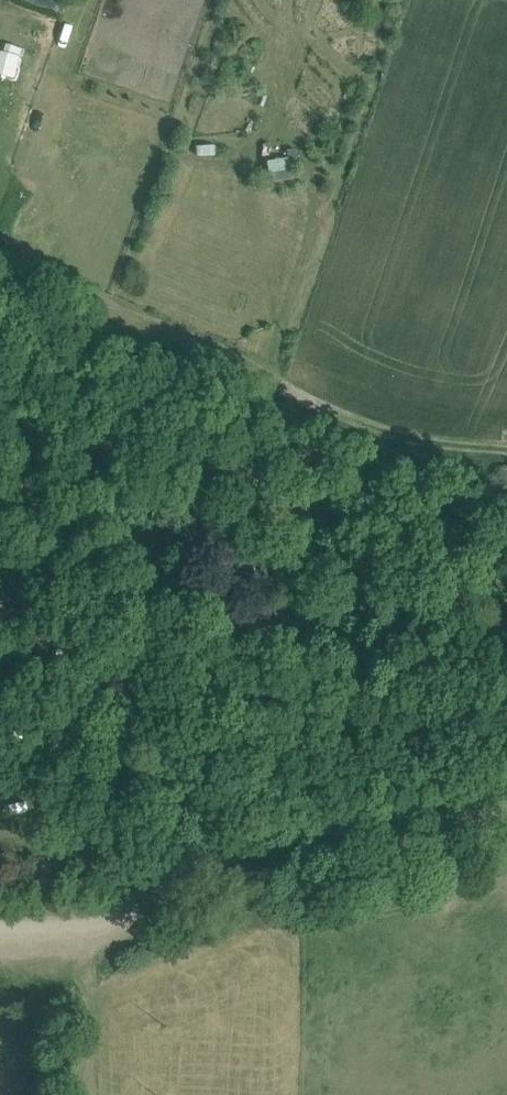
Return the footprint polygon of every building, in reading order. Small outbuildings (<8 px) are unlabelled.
[(152,531),(164,532),(166,515),(154,514),(152,531)]
